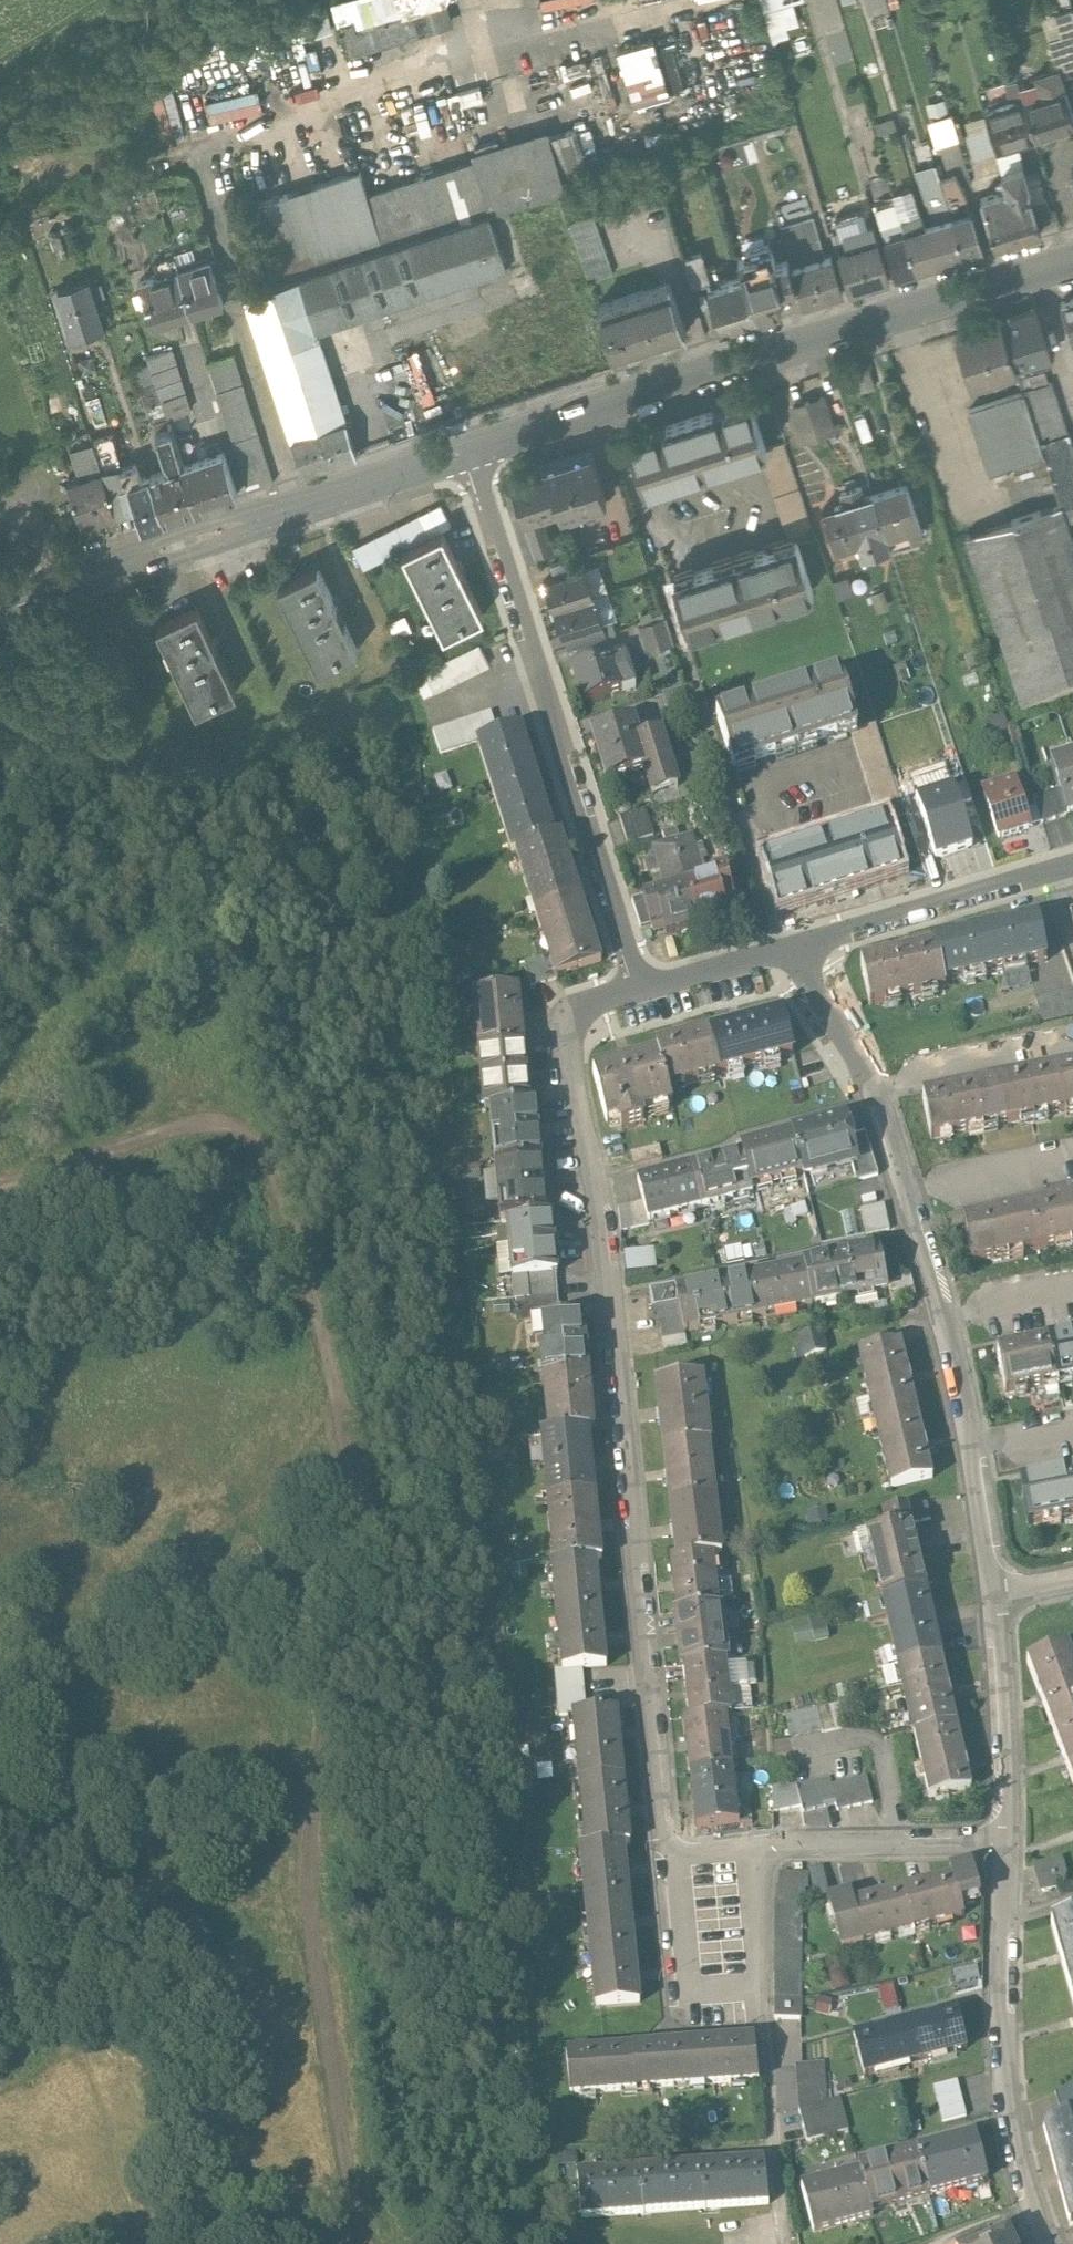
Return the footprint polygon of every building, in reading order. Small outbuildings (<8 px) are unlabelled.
[(335,16),(347,56),(456,25),(448,0),(391,0),(335,16)] [(764,14),(802,2),(802,0),(760,0),(764,14)] [(859,81),(878,75),(855,0),(834,0),(859,81)] [(869,16),(889,11),(885,0),(864,0),(869,16)] [(1055,14),(1060,31),(1061,30),(1062,34),(1050,38),(1059,68),(1072,63),(1072,12),(1072,9),(1055,14)] [(618,44),(627,101),(667,95),(657,38),(618,44)] [(301,47),(287,52),(305,97),(318,92),(301,47)] [(1036,75),(1042,95),(1021,99),(1034,139),(1072,126),(1072,113),(1059,68),(1036,75)] [(979,92),(985,111),(1021,99),(1015,81),(979,92)] [(943,97),(923,104),(936,143),(957,136),(943,97)] [(1021,99),(985,111),(987,119),(997,150),(1034,139),(1021,99)] [(891,117),(872,123),(878,143),(897,137),(891,117)] [(987,119),(959,127),(969,159),(997,150),(987,119)] [(589,130),(577,134),(575,129),(549,137),(563,180),(601,167),(589,130)] [(549,137),(503,152),(500,141),(472,150),(476,161),(473,162),(490,212),(565,187),(563,180),(549,137)] [(473,162),(366,197),(382,248),(490,212),(473,162)] [(1022,168),(1001,174),(1007,192),(980,200),(995,247),(1042,233),(1027,186),(1022,168)] [(937,169),(917,175),(932,226),(952,220),(941,184),(941,183),(937,169)] [(357,173),(248,209),(273,284),(382,248),(366,197),(357,173)] [(966,215),(955,179),(941,183),(941,184),(952,220),(966,215)] [(913,191),(893,197),(894,200),(900,219),(900,220),(920,214),(913,191)] [(894,200),(875,205),(880,223),(893,219),(894,221),(900,219),(894,200)] [(846,201),(829,203),(831,216),(848,213),(846,201)] [(595,210),(570,218),(581,253),(589,279),(615,271),(595,210)] [(273,284),(246,293),(292,439),(344,421),(317,329),(507,266),(490,212),(382,248),(273,284)] [(890,279),(879,243),(877,243),(873,228),(864,231),(859,213),(849,216),(869,285),(890,279)] [(927,227),(924,228),(920,214),(900,220),(916,270),(938,264),(927,227)] [(966,215),(952,220),(962,256),(982,250),(971,214),(966,215)] [(869,285),(849,216),(839,219),(844,236),(835,239),(839,254),(838,255),(849,291),(869,285)] [(900,220),(900,219),(894,221),(893,219),(880,223),(896,276),(916,270),(900,220)] [(962,256),(952,220),(932,226),(927,227),(938,264),(962,256)] [(789,260),(792,271),(811,265),(825,261),(813,221),(780,230),(789,260)] [(772,249),(739,259),(745,278),(757,319),(781,312),(774,289),(796,283),(792,271),(789,260),(776,264),(772,249)] [(589,279),(581,253),(535,268),(543,294),(589,279)] [(701,254),(684,259),(692,287),(709,281),(706,270),(701,254)] [(811,265),(823,304),(841,299),(830,260),(825,261),(811,265)] [(211,261),(180,271),(193,311),(224,301),(219,287),(225,285),(219,267),(214,268),(211,261)] [(796,283),(804,310),(823,304),(811,265),(792,271),(796,283)] [(745,278),(720,286),(714,268),(706,270),(709,281),(712,288),(708,289),(720,330),(757,319),(745,278)] [(180,271),(139,283),(152,324),(193,311),(180,271)] [(90,280),(59,290),(69,320),(64,322),(70,342),(105,331),(90,280)] [(673,284),(601,307),(617,358),(690,335),(673,284)] [(1061,305),(1072,338),(1072,301),(1061,305)] [(1033,311),(1001,321),(1017,370),(1049,360),(1033,311)] [(1001,321),(957,335),(973,385),(1017,370),(1001,321)] [(173,351),(148,359),(156,383),(161,400),(163,399),(164,400),(186,393),(173,351)] [(274,482),(233,352),(208,360),(248,491),(274,482)] [(156,383),(141,387),(152,425),(167,420),(161,400),(156,383)] [(1051,383),(1023,392),(1024,394),(1035,428),(1060,420),(1063,419),(1051,383)] [(186,393),(164,400),(163,399),(161,400),(167,418),(186,412),(186,410),(192,409),(186,393)] [(1024,394),(968,413),(989,476),(1045,458),(1035,428),(1024,394)] [(749,399),(691,419),(708,471),(758,455),(766,452),(749,399)] [(821,399),(807,403),(818,436),(831,432),(821,399)] [(807,403),(792,408),(803,441),(818,436),(807,403)] [(225,450),(200,458),(186,412),(167,418),(167,420),(170,429),(195,509),(239,495),(225,450)] [(691,419),(631,438),(648,491),(708,471),(691,419)] [(344,421),(292,439),(303,471),(357,453),(346,420),(344,421)] [(1065,436),(1060,420),(1035,428),(1045,458),(1061,509),(1062,512),(1072,509),(1072,451),(1068,435),(1065,436)] [(195,509),(170,429),(154,434),(162,459),(169,469),(150,475),(163,519),(195,509)] [(136,464),(122,468),(112,435),(92,441),(115,512),(115,514),(136,507),(142,525),(163,519),(150,475),(141,479),(136,464)] [(92,441),(71,448),(81,476),(69,480),(82,524),(101,518),(101,517),(115,512),(92,441)] [(798,488),(783,446),(766,452),(758,455),(772,497),(798,488)] [(588,450),(544,465),(559,510),(560,514),(604,500),(588,450)] [(559,510),(544,465),(509,476),(524,522),(543,516),(559,510)] [(907,486),(873,496),(886,535),(885,535),(889,546),(923,535),(907,486)] [(798,488),(772,497),(787,541),(794,539),(813,533),(798,488)] [(861,488),(849,492),(866,544),(858,547),(863,561),(891,552),(889,546),(885,535),(886,535),(873,496),(865,499),(861,488)] [(839,508),(820,513),(833,555),(858,547),(866,544),(849,492),(835,496),(839,508)] [(966,541),(1021,709),(1072,692),(1072,544),(1062,512),(1061,509),(966,541)] [(419,514),(353,545),(363,569),(430,537),(419,514)] [(543,516),(524,522),(534,551),(552,545),(543,516)] [(484,621),(444,536),(405,554),(445,639),(484,621)] [(787,541),(733,559),(750,609),(810,589),(794,539),(787,541)] [(733,559),(674,579),(691,628),(750,609),(733,559)] [(585,567),(545,580),(553,608),(594,595),(585,567)] [(358,654),(318,569),(279,587),(318,672),(358,654)] [(594,595),(553,608),(562,636),(569,634),(603,623),(594,595)] [(236,694),(197,609),(157,628),(197,712),(236,694)] [(663,619),(638,627),(647,654),(672,647),(663,619)] [(603,623),(569,634),(573,647),(607,636),(603,623)] [(479,642),(424,669),(435,691),(490,664),(482,648),(479,642)] [(608,653),(568,665),(581,707),(633,691),(623,659),(611,663),(608,653)] [(839,676),(777,696),(795,749),(850,731),(856,729),(839,676)] [(777,696),(715,716),(732,769),(795,749),(777,696)] [(491,712),(434,731),(441,753),(478,741),(499,734),(491,712)] [(619,723),(610,725),(611,728),(591,736),(606,780),(642,767),(653,799),(682,789),(663,734),(641,741),(633,721),(620,726),(619,723)] [(856,729),(850,731),(864,776),(889,768),(875,723),(856,729)] [(499,734),(478,741),(495,795),(538,782),(521,727),(499,734)] [(1048,769),(1057,795),(1065,819),(1066,822),(1072,819),(1072,761),(1048,769)] [(889,768),(864,776),(878,820),(886,817),(902,812),(889,768)] [(538,782),(495,795),(513,851),(516,850),(556,838),(538,782)] [(1013,783),(984,792),(1000,842),(1030,832),(1029,829),(1023,812),(1013,783)] [(1057,795),(1034,803),(1036,808),(1041,825),(1043,827),(1065,819),(1057,795)] [(1029,829),(1041,825),(1036,808),(1023,812),(1029,829)] [(646,810),(620,818),(624,831),(650,824),(646,810)] [(878,820),(824,837),(841,890),(903,870),(886,817),(878,820)] [(650,824),(624,831),(628,843),(653,835),(650,824)] [(716,878),(706,881),(698,854),(704,852),(702,844),(696,846),(693,835),(680,839),(677,830),(663,833),(666,843),(673,841),(698,927),(729,918),(724,902),(734,899),(726,869),(714,872),(716,878)] [(556,838),(516,850),(536,913),(581,899),(561,836),(556,838)] [(824,837),(761,857),(779,910),(841,890),(824,837)] [(698,927),(673,841),(666,843),(654,847),(657,858),(651,860),(653,867),(659,865),(667,892),(647,898),(656,930),(663,927),(666,936),(698,927)] [(656,930),(647,898),(632,903),(641,934),(656,930)] [(581,899),(536,913),(549,954),(556,976),(601,961),(581,899)] [(1045,969),(1035,922),(983,933),(993,980),(1045,969)] [(993,980),(983,933),(934,944),(935,951),(944,991),(993,980)] [(944,991),(935,951),(861,967),(871,1012),(945,996),(944,991)] [(529,985),(556,976),(549,954),(524,963),(529,985)] [(522,987),(477,990),(481,1050),(526,1047),(522,987)] [(1037,999),(1043,1025),(1072,1017),(1072,989),(1037,999)] [(784,1016),(710,1035),(720,1075),(794,1056),(784,1016)] [(710,1035),(656,1049),(658,1056),(667,1089),(720,1075),(710,1035)] [(526,1047),(481,1050),(485,1103),(492,1102),(515,1101),(515,1097),(530,1096),(526,1047)] [(658,1056),(594,1073),(607,1122),(620,1118),(622,1126),(644,1120),(642,1112),(671,1105),(667,1089),(658,1056)] [(1027,1081),(1034,1119),(1072,1111),(1072,1071),(1027,1081)] [(1027,1081),(975,1090),(983,1130),(1034,1119),(1027,1081)] [(975,1090),(924,1101),(932,1140),(983,1130),(975,1090)] [(515,1101),(492,1102),(497,1160),(542,1157),(537,1095),(530,1096),(515,1097),(515,1101)] [(844,1119),(793,1133),(804,1173),(850,1160),(854,1159),(849,1140),(844,1119)] [(793,1133),(740,1147),(742,1154),(751,1187),(804,1173),(793,1133)] [(866,1135),(849,1140),(854,1159),(850,1160),(856,1180),(877,1174),(866,1135)] [(656,1147),(629,1155),(631,1165),(659,1157),(656,1147)] [(751,1187),(742,1154),(691,1168),(701,1206),(753,1192),(751,1187)] [(542,1157),(497,1160),(501,1218),(509,1217),(526,1216),(526,1210),(545,1208),(542,1157)] [(691,1168),(639,1182),(644,1200),(650,1220),(701,1206),(691,1168)] [(1050,1200),(1051,1207),(1031,1211),(1040,1251),(1072,1245),(1072,1203),(1068,1204),(1067,1197),(1050,1200)] [(650,1220),(644,1200),(619,1206),(622,1229),(650,1223),(650,1220)] [(860,1208),(866,1233),(894,1226),(888,1200),(860,1208)] [(526,1216),(509,1217),(514,1276),(516,1276),(556,1272),(558,1272),(552,1208),(545,1208),(526,1210),(526,1216)] [(1031,1211),(965,1225),(973,1265),(1040,1251),(1031,1211)] [(877,1243),(803,1259),(813,1304),(886,1288),(877,1243)] [(653,1245),(623,1247),(624,1267),(654,1265),(653,1245)] [(803,1259),(751,1270),(760,1315),(813,1304),(803,1259)] [(751,1270),(677,1285),(680,1299),(686,1330),(760,1315),(751,1270)] [(556,1272),(516,1276),(518,1299),(530,1298),(558,1294),(556,1272)] [(680,1299),(677,1285),(649,1290),(652,1304),(655,1304),(680,1299)] [(558,1294),(530,1298),(532,1317),(540,1316),(561,1314),(558,1294)] [(680,1299),(655,1304),(663,1347),(688,1343),(686,1330),(680,1299)] [(561,1314),(540,1316),(545,1374),(590,1369),(584,1312),(561,1314)] [(804,1356),(827,1350),(822,1328),(799,1334),(804,1356)] [(1050,1346),(1058,1385),(1072,1382),(1072,1341),(1050,1346)] [(900,1343),(859,1353),(875,1423),(917,1412),(900,1343)] [(1050,1346),(999,1356),(1007,1395),(1058,1385),(1050,1346)] [(590,1369),(545,1374),(551,1434),(590,1430),(595,1429),(590,1369)] [(703,1376),(656,1381),(664,1446),(707,1441),(711,1441),(703,1376)] [(917,1412),(875,1423),(891,1489),(933,1479),(917,1412)] [(551,1434),(543,1434),(549,1499),(595,1495),(590,1430),(551,1434)] [(707,1441),(664,1446),(670,1502),(713,1497),(707,1441)] [(1023,1486),(1031,1526),(1072,1517),(1072,1476),(1023,1486)] [(595,1495),(549,1499),(555,1565),(596,1562),(601,1560),(595,1495)] [(713,1497),(670,1502),(677,1556),(714,1551),(719,1551),(713,1497)] [(929,1503),(884,1513),(888,1530),(911,1525),(933,1520),(929,1503)] [(888,1530),(853,1538),(857,1557),(873,1553),(884,1600),(926,1591),(911,1525),(888,1530)] [(677,1556),(671,1557),(678,1612),(721,1607),(714,1551),(677,1556)] [(596,1562),(552,1566),(557,1618),(601,1613),(596,1562)] [(926,1591),(884,1600),(899,1668),(942,1658),(926,1591)] [(721,1607),(678,1612),(685,1665),(726,1660),(721,1607)] [(601,1613),(557,1618),(562,1671),(584,1669),(606,1667),(601,1613)] [(792,1625),(793,1643),(825,1641),(824,1623),(792,1625)] [(1027,1663),(1052,1729),(1072,1721),(1072,1663),(1067,1648),(1027,1663)] [(942,1658),(899,1668),(915,1736),(957,1726),(942,1658)] [(726,1660),(685,1665),(691,1718),(726,1714),(732,1713),(726,1660)] [(562,1671),(554,1672),(560,1719),(572,1718),(589,1716),(584,1669),(562,1671)] [(816,1710),(822,1732),(823,1736),(849,1729),(842,1704),(816,1710)] [(816,1710),(786,1718),(791,1739),(822,1732),(816,1710)] [(589,1716),(572,1718),(578,1780),(624,1776),(618,1713),(589,1716)] [(691,1718),(685,1718),(691,1772),(732,1767),(726,1714),(691,1718)] [(1052,1729),(1072,1784),(1072,1721),(1052,1729)] [(957,1726),(915,1736),(930,1800),(973,1790),(957,1726)] [(732,1767),(691,1772),(698,1827),(739,1822),(738,1819),(751,1818),(748,1792),(735,1794),(732,1767)] [(624,1776),(578,1780),(584,1848),(625,1844),(630,1844),(624,1776)] [(867,1778),(832,1786),(836,1805),(838,1811),(872,1803),(867,1778)] [(796,1780),(773,1786),(773,1796),(773,1814),(802,1807),(798,1787),(796,1780)] [(831,1780),(798,1787),(802,1807),(803,1812),(836,1805),(832,1786),(831,1780)] [(584,1848),(581,1848),(586,1902),(630,1898),(625,1844),(584,1848)] [(1061,1859),(1036,1865),(1043,1894),(1059,1890),(1056,1878),(1066,1876),(1061,1859)] [(956,1876),(902,1890),(913,1932),(966,1918),(962,1902),(980,1897),(971,1860),(953,1864),(956,1876)] [(808,1872),(781,1873),(781,1887),(805,1887),(808,1887),(808,1872)] [(805,1887),(781,1887),(779,1887),(779,1902),(802,1903),(805,1902),(805,1887)] [(902,1890),(854,1903),(852,1895),(830,1901),(843,1950),(913,1932),(902,1890)] [(630,1898),(586,1902),(591,1956),(635,1953),(630,1898)] [(779,1902),(776,1902),(775,1938),(802,1938),(802,1903),(779,1902)] [(1052,1922),(1071,1990),(1072,1989),(1072,1916),(1052,1922)] [(802,1938),(775,1938),(775,1950),(802,1951),(802,1938)] [(802,1951),(775,1950),(775,1975),(802,1975),(802,1951)] [(635,1953),(591,1956),(596,2011),(639,2007),(635,1953)] [(802,1975),(775,1975),(775,1998),(802,1998),(802,1975)] [(802,1998),(775,1998),(775,2019),(802,2019),(802,1998)] [(956,2010),(905,2024),(916,2064),(967,2050),(956,2010)] [(905,2024),(854,2037),(864,2077),(916,2064),(905,2024)] [(757,2080),(753,2037),(691,2043),(695,2086),(757,2080)] [(695,2086),(691,2043),(629,2050),(634,2092),(695,2086)] [(634,2092),(629,2050),(568,2056),(572,2099),(634,2092)] [(822,2062),(796,2064),(800,2108),(826,2101),(822,2062)] [(967,2115),(959,2082),(935,2088),(944,2121),(967,2115)] [(1057,2118),(1072,2114),(1072,2087),(1051,2095),(1057,2118)] [(826,2101),(800,2108),(808,2140),(849,2129),(841,2097),(826,2101)] [(1038,2123),(1047,2159),(1072,2152),(1072,2114),(1057,2118),(1038,2123)] [(975,2133),(917,2149),(929,2194),(988,2178),(975,2133)] [(917,2149),(859,2165),(861,2170),(872,2210),(929,2194),(917,2149)] [(1047,2159),(1057,2193),(1072,2189),(1072,2152),(1047,2159)] [(768,2203),(764,2160),(701,2166),(706,2209),(768,2203)] [(706,2209),(701,2166),(640,2172),(644,2215),(706,2209)] [(861,2170),(802,2186),(815,2231),(873,2215),(872,2210),(861,2170)] [(644,2215),(640,2172),(578,2178),(582,2221),(644,2215)] [(1057,2193),(1066,2228),(1072,2226),(1072,2189),(1057,2193)] [(969,2243),(1012,2243),(1004,2227),(969,2243)]
